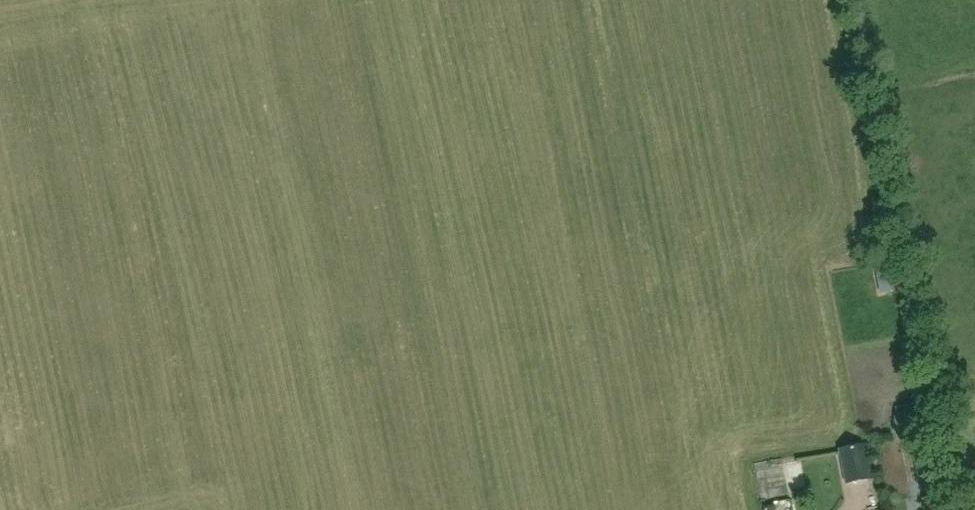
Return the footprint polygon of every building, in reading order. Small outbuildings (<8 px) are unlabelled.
[(894,416),(898,438),(922,434),(917,412),(916,412),(914,403),(896,407),(898,415),(894,416)] [(847,482),(872,478),(866,442),(841,447),(847,482)] [(930,453),(914,456),(918,480),(934,478),(930,453)] [(785,466),(790,488),(801,486),(796,464),(785,466)] [(924,509),(944,509),(941,494),(921,498),(924,509)]
